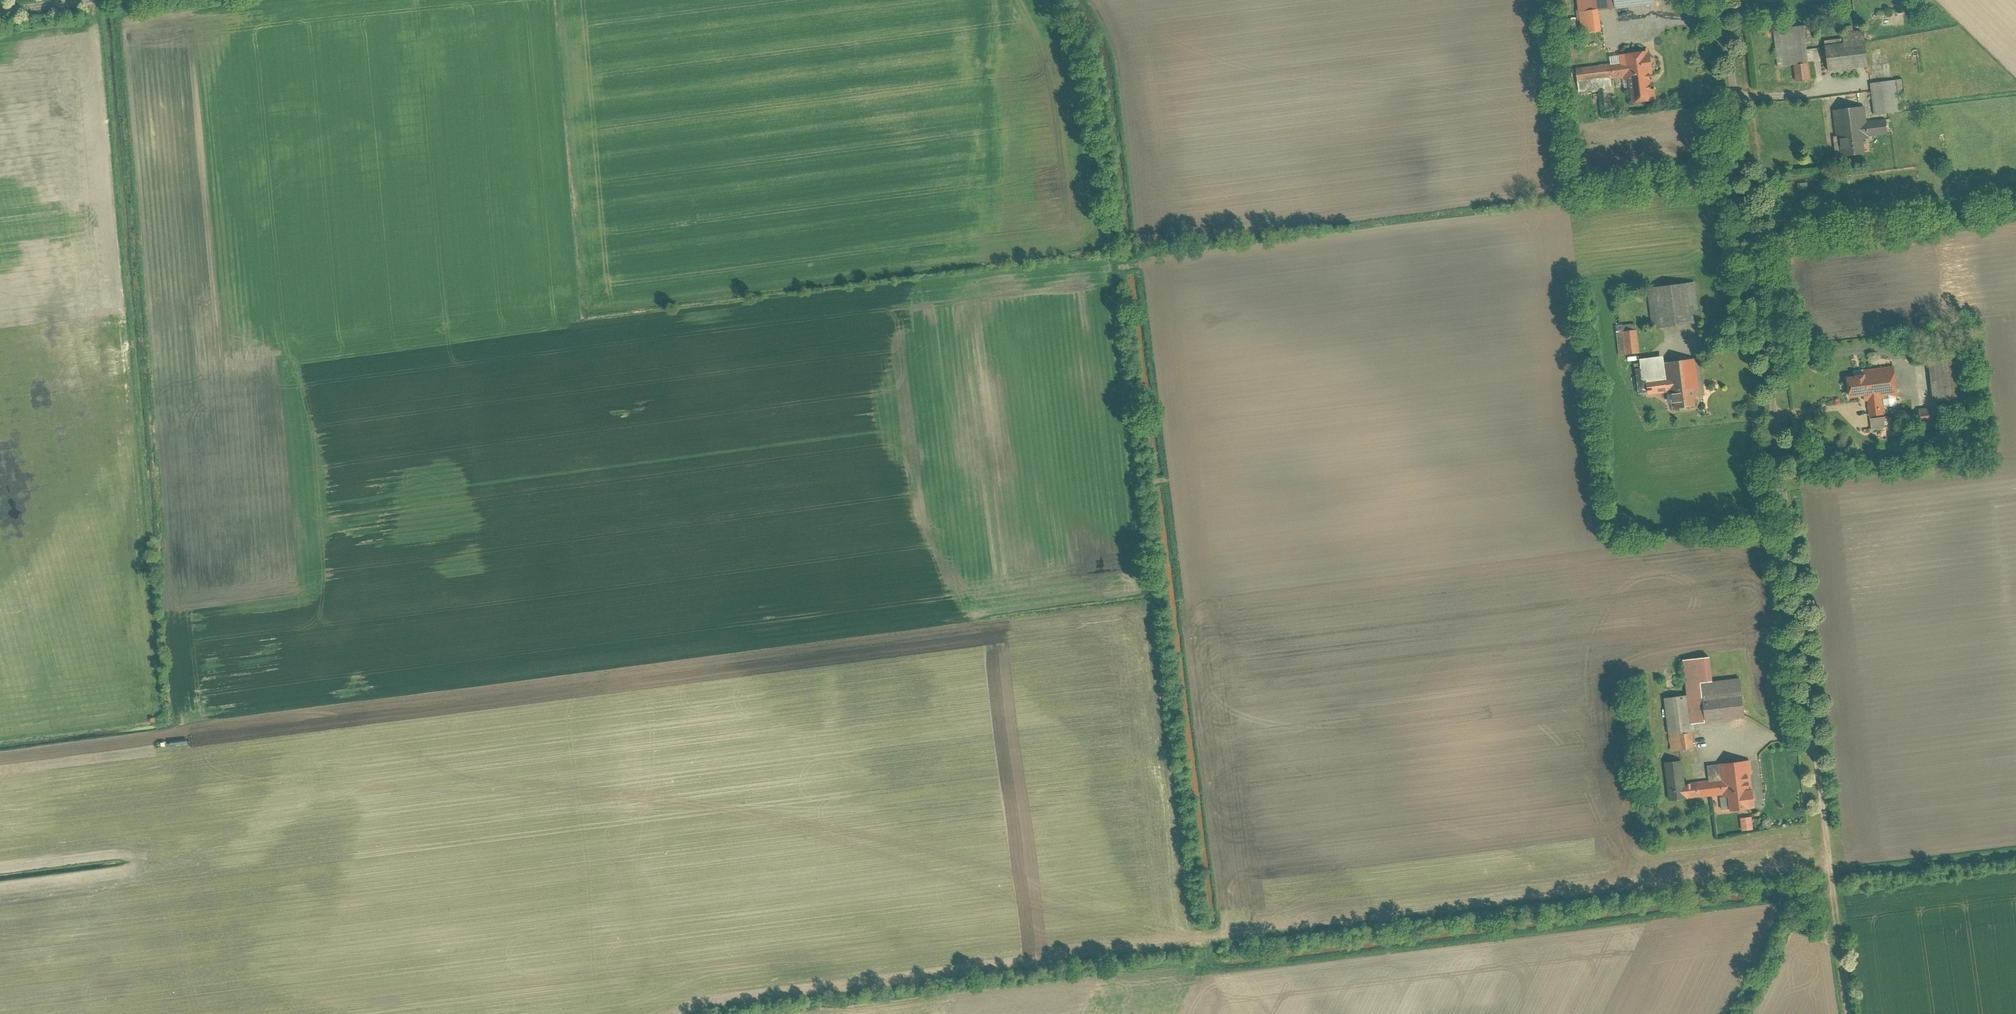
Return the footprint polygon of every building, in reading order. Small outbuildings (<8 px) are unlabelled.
[(1604,9),(1672,2),(1672,0),(1583,0),(1586,33),(1606,30),(1604,9)] [(1806,26),(1776,28),(1781,80),(1798,78),(1799,81),(1811,80),(1806,26)] [(1847,44),(1827,47),(1830,70),(1871,65),(1866,30),(1856,31),(1848,32),(1845,32),(1847,44)] [(1632,101),(1656,99),(1651,44),(1622,47),(1623,56),(1609,57),(1610,68),(1578,71),(1580,89),(1614,86),(1613,78),(1630,76),(1632,101)] [(1900,79),(1873,82),(1877,114),(1904,111),(1900,79)] [(1867,106),(1836,110),(1842,157),(1869,153),(1867,138),(1871,138),(1870,136),(1890,133),(1888,119),(1869,121),(1867,106)] [(1697,280),(1649,286),(1655,327),(1702,321),(1697,280)] [(1639,328),(1619,330),(1622,354),(1642,351),(1639,328)] [(1667,355),(1643,358),(1646,382),(1650,382),(1670,379),(1668,362),(1667,355)] [(1966,355),(1931,359),(1936,400),(1971,396),(1966,355)] [(1697,358),(1668,362),(1670,379),(1671,390),(1674,389),(1676,406),(1699,403),(1697,386),(1701,386),(1697,358)] [(1851,374),(1854,396),(1866,394),(1867,400),(1870,400),(1884,398),(1902,396),(1898,365),(1866,369),(1866,372),(1851,374)] [(1670,379),(1650,382),(1651,392),(1671,390),(1670,379)] [(1872,416),(1886,414),(1884,398),(1870,400),(1872,416)] [(1937,406),(1922,408),(1923,422),(1939,420),(1937,406)] [(1886,414),(1872,416),(1874,428),(1887,426),(1886,414)] [(1713,655),(1685,658),(1690,695),(1693,723),(1709,721),(1704,680),(1716,679),(1713,655)] [(1709,721),(1747,717),(1742,676),(1716,679),(1704,680),(1709,721)] [(1667,698),(1673,748),(1696,746),(1693,723),(1690,695),(1667,698)] [(1758,805),(1752,759),(1711,764),(1713,780),(1715,795),(1723,794),(1725,809),(1758,805)] [(1684,760),(1668,762),(1672,799),(1689,797),(1687,783),(1684,760)] [(1689,798),(1715,795),(1713,780),(1687,783),(1689,797),(1689,798)] [(1754,815),(1742,817),(1744,830),(1756,828),(1754,815)]
